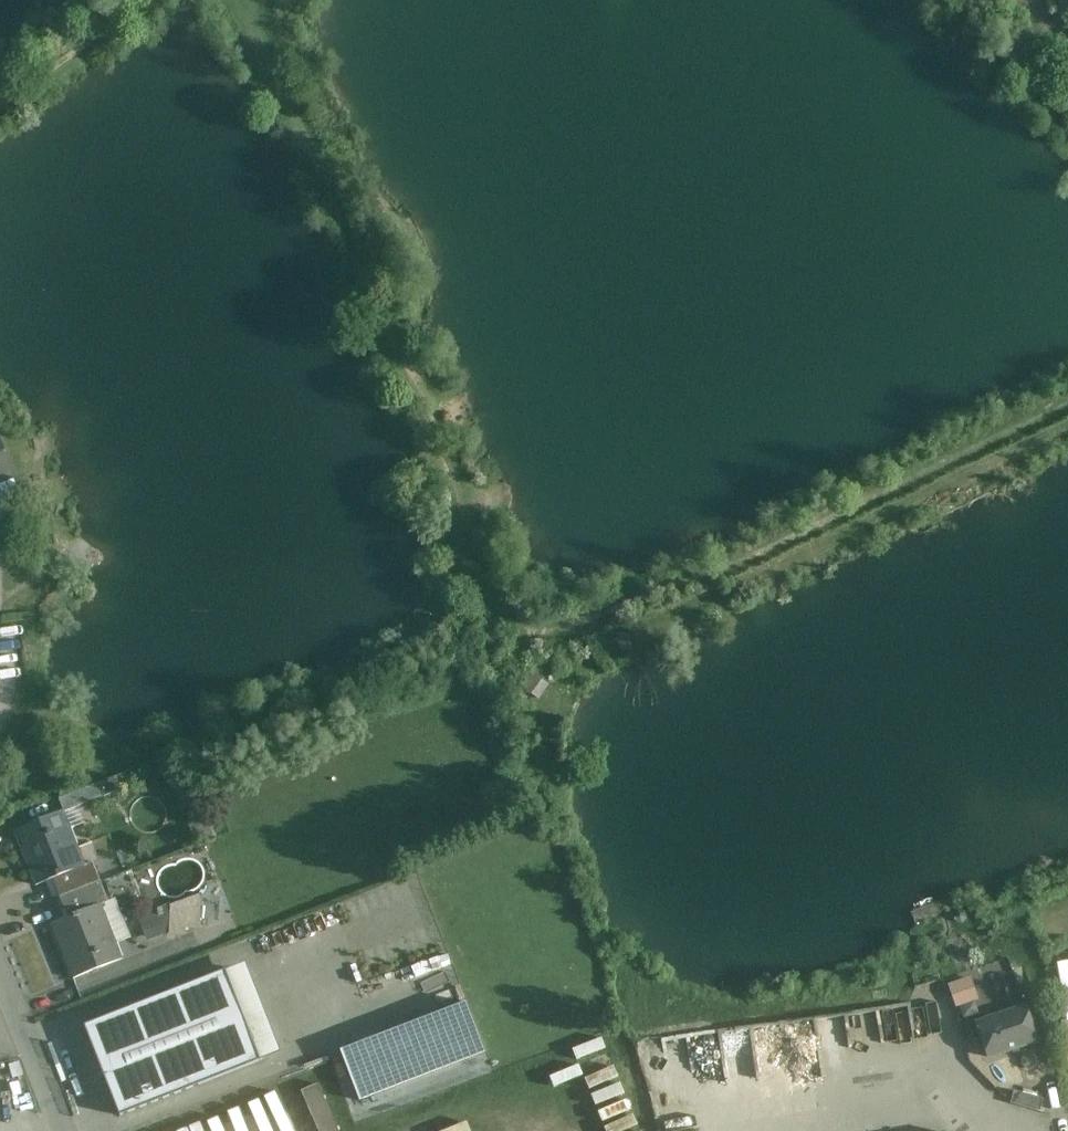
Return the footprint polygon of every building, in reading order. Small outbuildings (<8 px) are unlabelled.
[(13,476),(0,445),(0,481),(13,476)] [(0,481),(0,503),(20,495),(13,476),(0,481)] [(116,776),(65,796),(71,810),(121,790),(116,776)] [(64,811),(14,831),(36,886),(53,879),(86,866),(85,865),(64,811)] [(211,838),(203,815),(188,821),(197,843),(211,838)] [(86,866),(53,879),(60,897),(73,892),(74,893),(101,882),(93,862),(85,865),(86,866)] [(101,882),(74,893),(73,892),(60,897),(68,917),(101,904),(101,905),(109,901),(101,882)] [(202,893),(186,899),(185,927),(200,928),(202,893)] [(68,917),(51,924),(73,978),(123,959),(117,944),(131,939),(115,899),(109,901),(101,905),(101,904),(68,917)] [(185,927),(186,899),(170,906),(169,934),(185,934),(185,927)] [(169,934),(170,906),(139,917),(149,941),(169,934)] [(988,1008),(1023,995),(1008,957),(947,981),(957,1006),(984,996),(988,1008)] [(82,1026),(119,1118),(257,1062),(220,971),(82,1026)] [(465,1003),(340,1051),(360,1102),(485,1053),(465,1003)] [(1049,1035),(1038,1003),(1026,1007),(1036,1039),(1049,1035)] [(1025,1006),(977,1023),(988,1057),(1037,1041),(1036,1039),(1026,1007),(1025,1006)] [(318,1081),(302,1089),(321,1130),(340,1130),(318,1081)]
